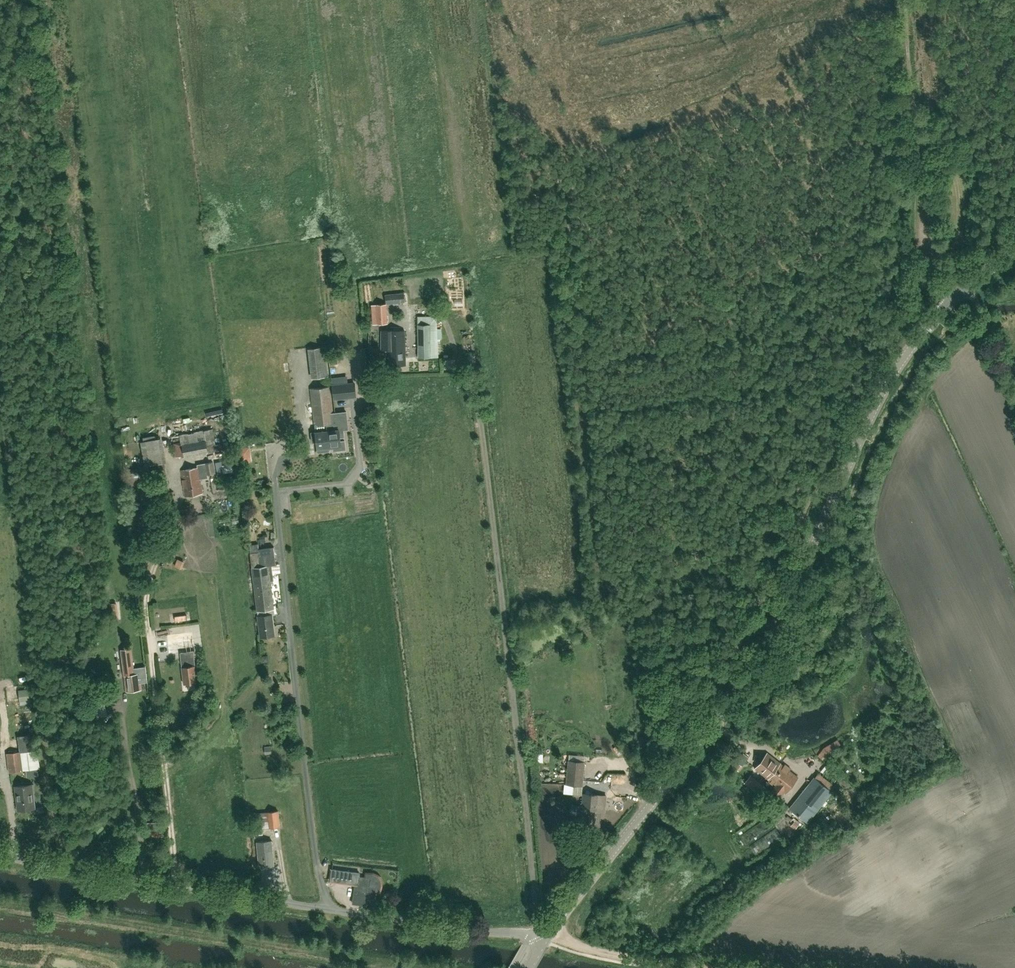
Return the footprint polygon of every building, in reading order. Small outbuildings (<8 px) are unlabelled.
[(385,295),(386,304),(404,302),(404,293),(385,295)] [(372,305),(372,310),(372,324),(388,324),(386,304),(372,305)] [(419,358),(438,357),(437,316),(418,316),(418,325),(419,358)] [(311,329),(313,337),(325,335),(323,327),(311,329)] [(389,366),(406,365),(404,330),(381,330),(381,350),(388,350),(389,366)] [(328,376),(325,347),(308,349),(311,378),(328,376)] [(331,385),(333,399),(354,397),(355,397),(356,397),(355,382),(353,383),(349,383),(331,385)] [(316,442),(317,451),(329,450),(329,447),(326,424),(334,423),(333,413),(330,386),(311,388),(315,431),(310,432),(312,443),(316,442)] [(326,424),(329,447),(333,446),(333,451),(346,449),(345,440),(341,441),(340,438),(345,437),(344,430),(349,430),(347,411),(333,413),(334,423),(326,424)] [(208,453),(225,449),(224,443),(216,444),(213,429),(179,435),(181,445),(173,444),(175,458),(181,457),(185,457),(208,453)] [(161,438),(143,442),(147,462),(165,459),(161,438)] [(243,462),(253,461),(252,447),(242,447),(243,462)] [(198,465),(198,468),(180,471),(185,496),(202,493),(200,480),(207,479),(206,475),(215,473),(213,462),(204,464),(198,465)] [(163,508),(175,506),(173,492),(161,493),(163,508)] [(272,565),(276,565),(274,547),(250,550),(252,567),(258,616),(257,616),(261,637),(274,635),(272,615),(274,615),(270,581),(274,581),(272,565)] [(116,593),(112,594),(108,594),(111,620),(119,619),(116,593)] [(168,645),(169,654),(195,650),(194,642),(193,638),(168,642),(168,645)] [(126,691),(141,689),(139,673),(138,674),(137,669),(133,670),(130,648),(120,650),(126,691)] [(184,684),(197,682),(195,666),(189,666),(187,658),(181,659),(182,667),(181,667),(184,684)] [(92,699),(94,706),(104,703),(103,696),(92,699)] [(17,735),(19,752),(7,754),(9,772),(25,770),(37,768),(40,768),(37,750),(35,733),(17,735)] [(841,745),(838,739),(825,747),(818,756),(823,759),(828,752),(841,745)] [(749,756),(743,752),(733,766),(738,770),(749,756)] [(767,753),(755,769),(785,793),(798,777),(789,770),(790,769),(785,764),(784,766),(767,753)] [(568,760),(568,761),(566,784),(574,786),(573,793),(581,794),(582,786),(583,786),(585,761),(583,761),(583,756),(569,755),(569,760),(568,760)] [(37,768),(25,770),(26,776),(38,775),(37,768)] [(764,784),(751,773),(744,782),(757,792),(764,784)] [(807,822),(831,792),(814,778),(790,808),(807,822)] [(18,810),(35,808),(32,784),(15,786),(18,810)] [(604,796),(583,794),(581,821),(597,823),(598,811),(601,812),(603,810),(603,805),(604,796)] [(788,806),(780,800),(776,805),(784,811),(788,806)] [(269,828),(280,827),(278,811),(267,812),(269,828)] [(254,835),(262,834),(260,813),(252,813),(254,835)] [(146,837),(163,837),(163,826),(146,826),(146,837)] [(391,829),(395,839),(403,835),(398,826),(391,829)] [(775,828),(750,846),(756,855),(782,838),(775,828)] [(259,866),(274,865),(272,841),(257,842),(259,866)] [(348,883),(349,871),(332,869),(331,880),(348,883)] [(370,878),(356,876),(353,903),(373,905),(375,886),(369,885),(370,878)]
